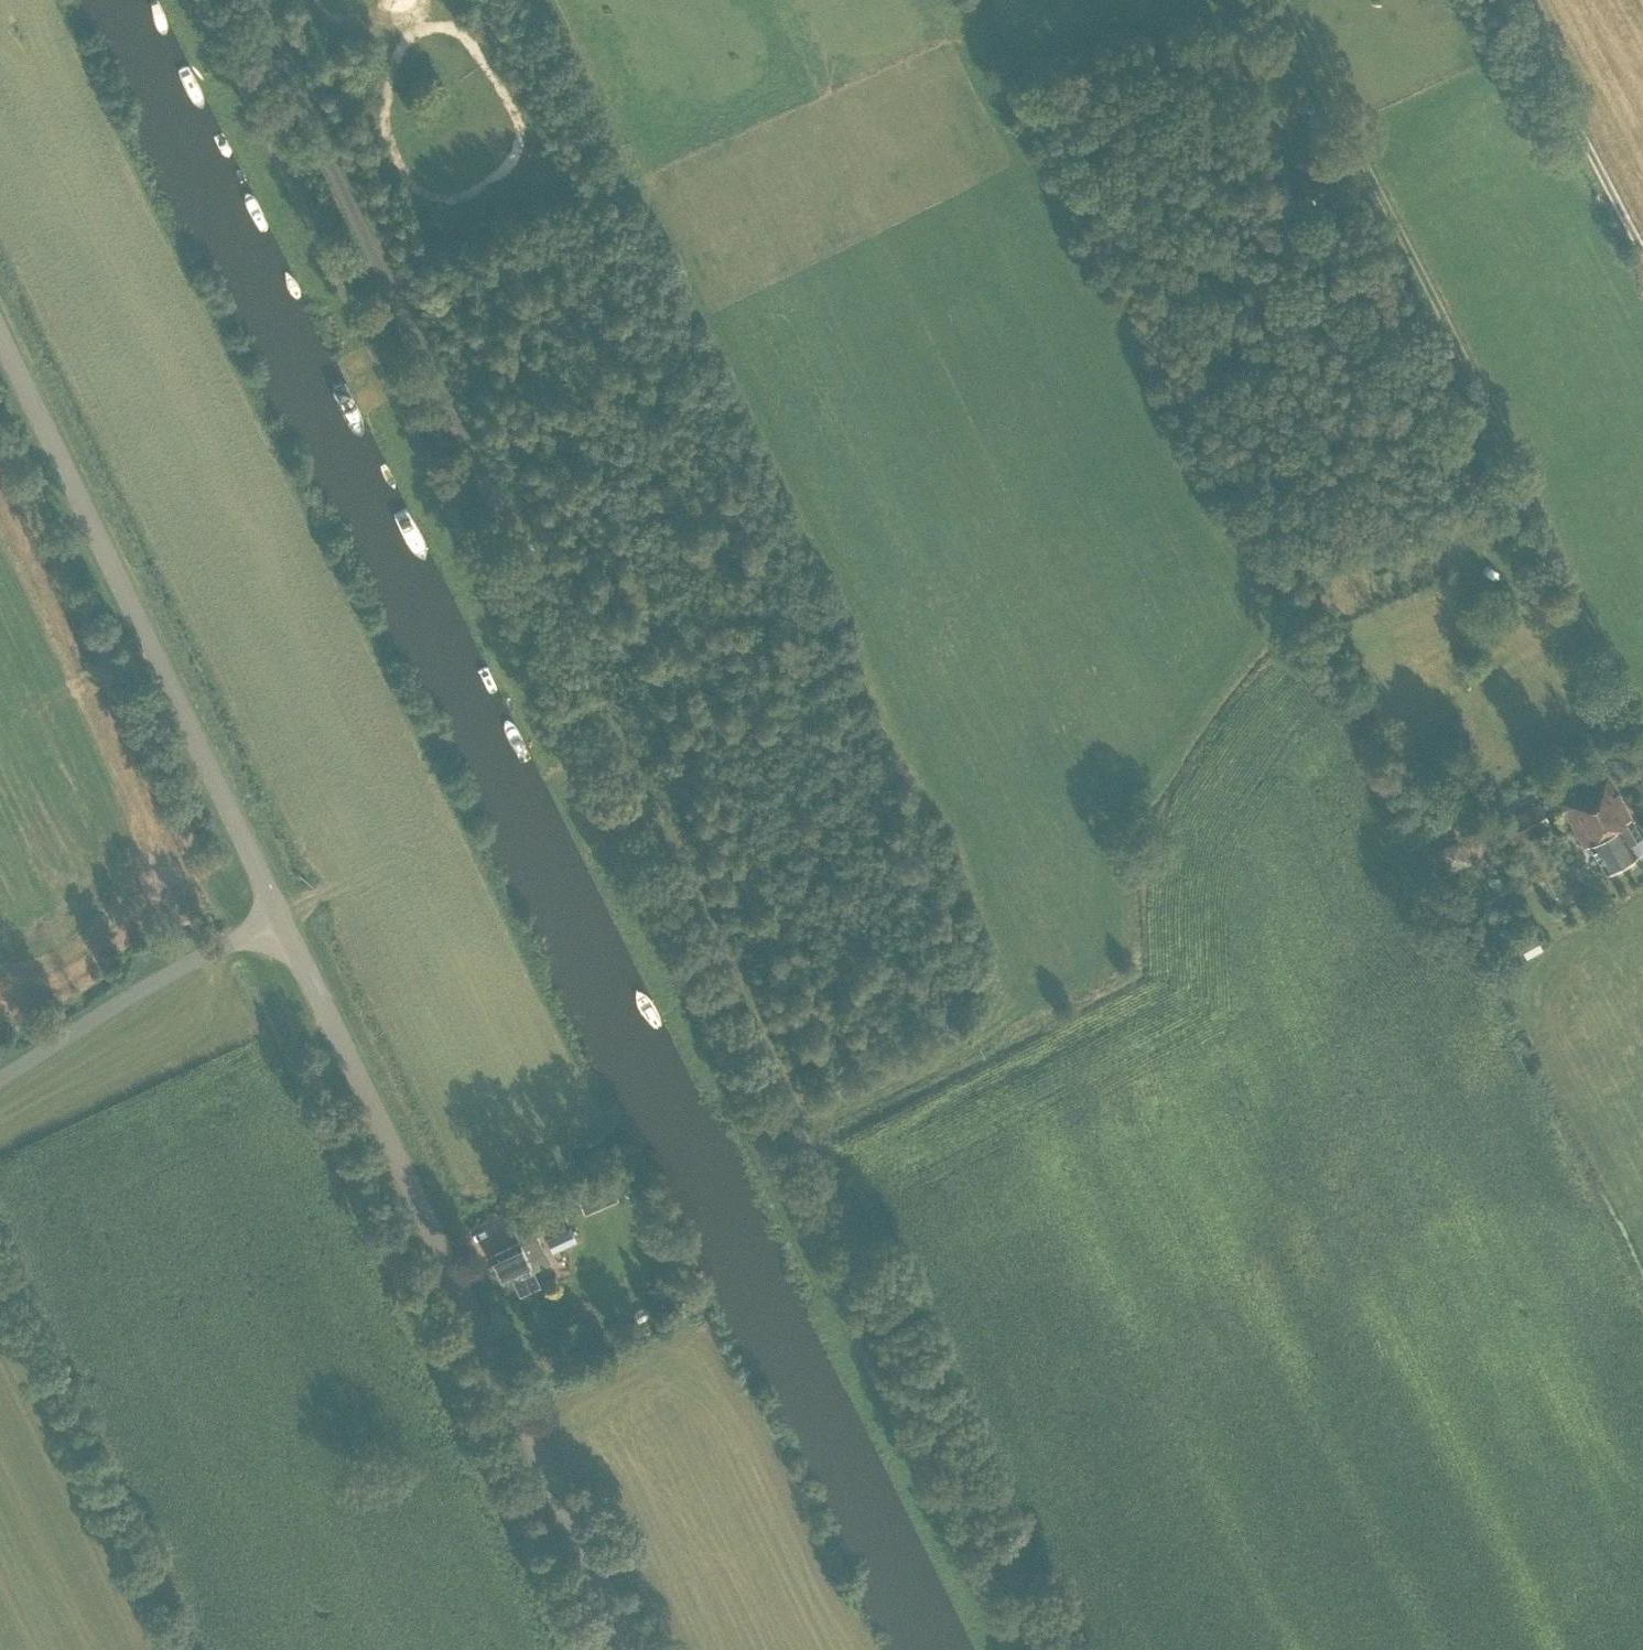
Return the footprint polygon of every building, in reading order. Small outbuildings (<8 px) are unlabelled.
[(1640,838),(1632,820),(1633,820),(1609,774),(1560,800),(1584,846),(1590,842),(1605,871),(1635,855),(1629,844),(1640,838)] [(514,1279),(522,1295),(540,1286),(532,1271),(534,1270),(529,1261),(545,1254),(537,1237),(545,1233),(538,1219),(515,1230),(522,1243),(492,1257),(505,1283),(514,1279)]
